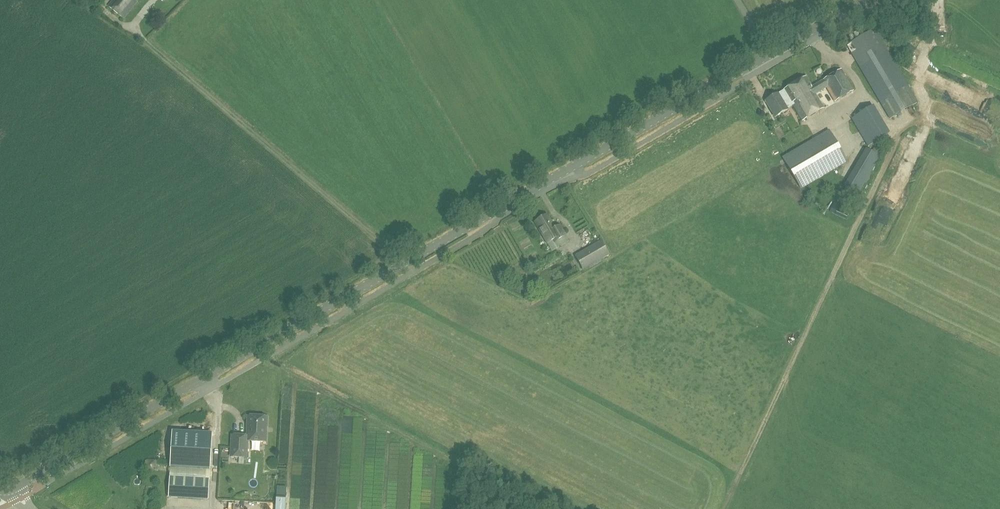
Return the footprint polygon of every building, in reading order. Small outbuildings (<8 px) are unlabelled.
[(137,2),(135,0),(113,0),(108,6),(123,18),(137,2)] [(917,103),(907,85),(874,29),(847,45),(890,119),(897,114),(898,116),(902,114),(901,113),(917,103)] [(853,91),(841,70),(822,81),(812,87),(806,77),(783,90),(791,103),(792,103),(802,121),(824,108),(815,94),(826,88),(834,102),(853,91)] [(783,91),(765,101),(775,117),(788,109),(788,108),(792,106),(783,91)] [(890,134),(873,105),(851,118),(868,146),(890,134)] [(787,136),(794,132),(790,126),(783,130),(787,136)] [(848,162),(841,151),(829,130),(782,157),(801,189),(848,162)] [(866,149),(844,187),(858,196),(881,157),(866,149)] [(834,202),(830,212),(835,214),(835,215),(846,220),(851,210),(834,202)] [(535,222),(543,236),(547,243),(553,240),(555,242),(565,236),(560,226),(555,229),(547,215),(535,222)] [(601,241),(575,256),(583,270),(610,255),(601,241)] [(247,441),(265,442),(267,417),(248,415),(247,436),(232,435),(230,456),(246,457),(247,441)] [(172,431),(170,468),(210,470),(212,434),(172,431)] [(156,461),(146,460),(145,471),(155,471),(156,461)] [(169,493),(169,497),(176,498),(208,500),(209,486),(210,479),(170,477),(169,488),(169,493)] [(256,500),(244,499),(244,508),(256,508),(256,507),(256,500)]
